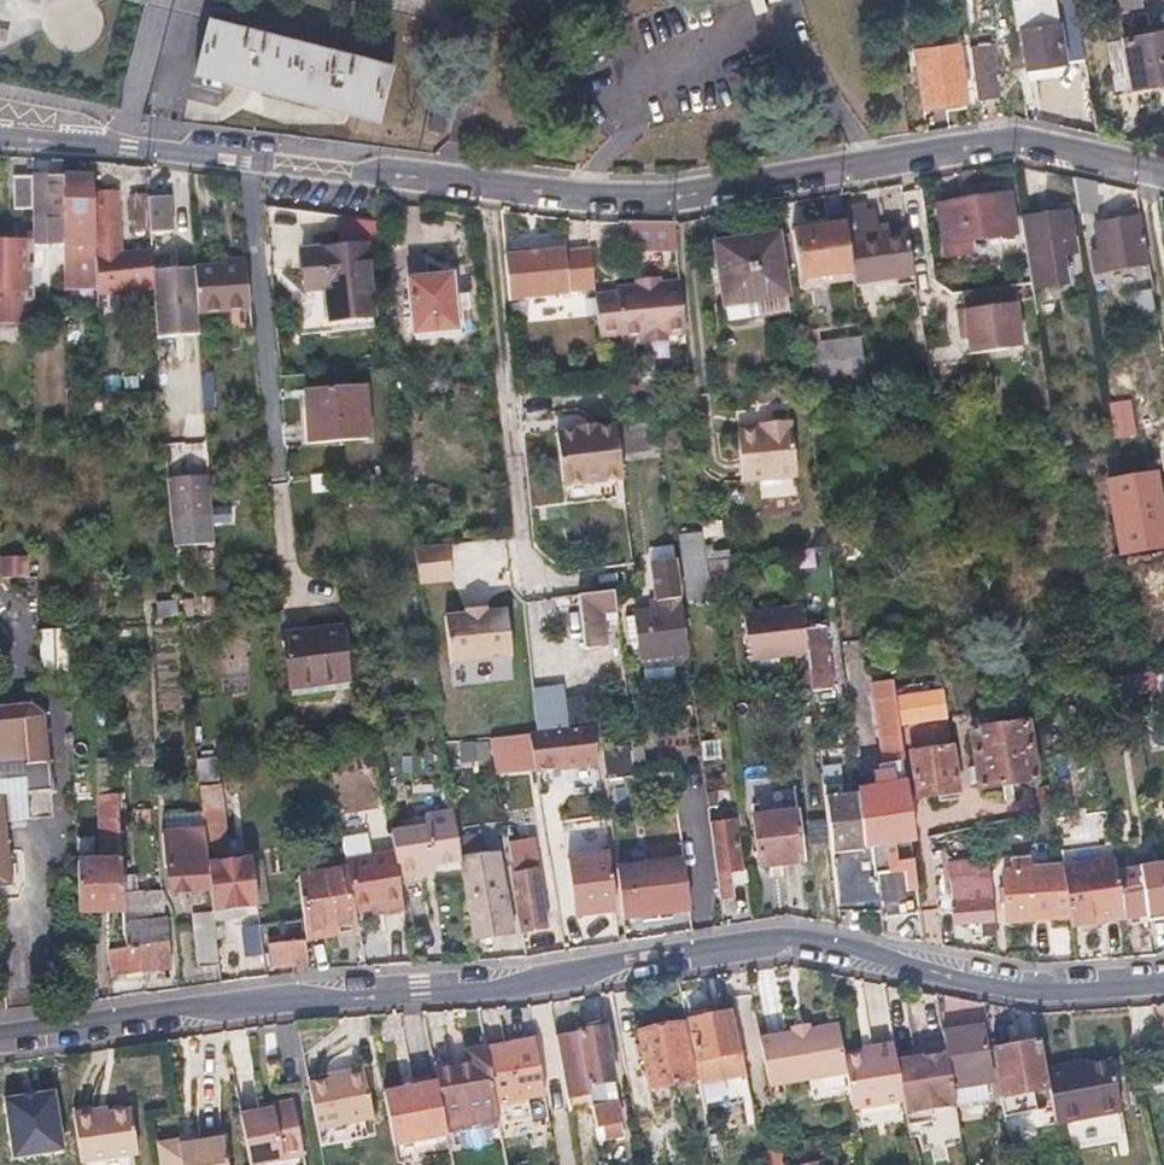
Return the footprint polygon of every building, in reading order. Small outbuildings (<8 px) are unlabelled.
[(1120,13),(1119,8),(1126,7),(1125,0),(1103,0),(1108,20),(1122,17),(1120,13)] [(1032,67),(1050,65),(1068,62),(1059,5),(1023,11),(1032,67)] [(244,22),(208,13),(195,64),(377,110),(389,59),(350,49),(351,46),(335,41),(334,45),(263,27),(264,23),(245,18),(244,22)] [(1119,65),(1125,89),(1163,79),(1163,28),(1113,41),(1119,65)] [(926,102),(947,99),(967,96),(960,40),(917,46),(926,102)] [(981,97),(992,95),(1002,94),(995,43),(973,46),(981,97)] [(439,86),(428,126),(443,129),(453,90),(439,86)] [(97,248),(95,184),(94,172),(65,174),(66,225),(81,224),(82,248),(97,248)] [(35,176),(35,177),(35,207),(36,221),(54,220),(55,236),(66,235),(66,225),(65,174),(35,176)] [(1074,176),(1076,193),(1079,210),(1095,207),(1091,180),(1074,176)] [(35,207),(35,177),(13,179),(14,207),(35,207)] [(120,245),(117,183),(95,184),(97,248),(98,265),(98,267),(99,284),(99,289),(157,286),(155,268),(153,244),(120,245)] [(151,220),(161,220),(170,219),(168,184),(148,185),(151,220)] [(129,195),(130,223),(148,222),(146,194),(129,195)] [(1014,232),(1011,213),(1007,195),(938,206),(945,255),(970,251),(968,240),(1014,232)] [(1028,258),(1051,254),(1075,250),(1069,211),(1022,219),(1028,258)] [(849,241),(854,279),(855,284),(914,276),(907,233),(879,237),(876,213),(845,217),(846,222),(849,241)] [(1096,224),(1098,237),(1100,250),(1094,252),(1097,271),(1149,263),(1141,217),(1096,224)] [(675,219),(654,219),(633,220),(635,246),(677,243),(675,219)] [(803,291),(854,279),(849,241),(846,222),(794,236),(803,291)] [(37,294),(36,237),(0,239),(0,320),(37,319),(37,294)] [(298,242),(301,269),(303,296),(324,295),(325,316),(368,312),(362,237),(298,242)] [(779,312),(776,276),(773,240),(714,245),(721,318),(779,312)] [(566,246),(507,252),(511,296),(570,291),(570,288),(596,286),(593,246),(567,249),(566,246)] [(157,286),(161,336),(177,334),(178,349),(184,349),(183,333),(179,266),(178,250),(171,250),(173,266),(155,268),(157,286)] [(1054,310),(1052,297),(1050,283),(1047,260),(1028,263),(1036,313),(1054,310)] [(250,308),(248,286),(245,263),(194,267),(198,313),(250,308)] [(99,284),(98,267),(98,265),(88,265),(89,284),(99,284)] [(179,266),(183,333),(200,332),(198,313),(194,267),(194,265),(179,266)] [(451,325),(450,299),(448,274),(409,276),(412,328),(451,325)] [(1021,344),(1012,281),(961,289),(964,308),(957,309),(960,328),(966,327),(970,352),(1021,344)] [(597,299),(599,315),(600,331),(621,330),(622,339),(623,346),(667,341),(667,337),(685,335),(681,288),(618,293),(618,298),(597,299)] [(1153,291),(1144,292),(1134,294),(1140,329),(1159,326),(1153,291)] [(369,325),(368,312),(325,316),(324,295),(303,296),(306,330),(334,328),(369,325)] [(600,331),(601,341),(622,339),(621,330),(600,331)] [(862,336),(836,341),(811,347),(818,390),(867,380),(862,336)] [(203,371),(206,405),(214,404),(211,370),(203,371)] [(305,441),(334,438),(364,436),(359,384),(300,389),(305,441)] [(756,426),(734,428),(739,480),(794,476),(787,419),(764,421),(765,426),(756,426)] [(622,475),(616,423),(595,425),(595,422),(577,424),(577,427),(556,430),(564,482),(622,475)] [(175,518),(214,516),(211,474),(172,476),(175,518)] [(724,517),(699,519),(702,534),(704,552),(724,550),(728,550),(724,517)] [(704,552),(702,534),(686,536),(690,571),(686,571),(689,593),(709,590),(709,589),(704,552)] [(443,541),(410,547),(416,582),(449,576),(443,541)] [(724,550),(704,552),(709,589),(729,586),(724,550)] [(5,554),(5,573),(30,574),(31,555),(5,554)] [(574,595),(577,619),(580,643),(603,640),(599,607),(612,606),(610,589),(574,595)] [(161,600),(162,615),(179,614),(178,598),(161,600)] [(748,657),(806,649),(803,626),(800,601),(741,609),(748,657)] [(443,615),(448,661),(510,653),(504,607),(483,609),(483,605),(463,607),(464,612),(443,615)] [(648,614),(653,651),(684,647),(679,609),(648,614)] [(638,653),(653,651),(648,614),(633,616),(638,653)] [(803,626),(806,649),(810,688),(828,684),(821,623),(803,626)] [(348,680),(344,653),(340,626),(283,633),(290,687),(348,680)] [(1163,682),(1163,672),(1135,676),(1136,686),(1163,682)] [(1091,692),(1136,686),(1135,676),(1089,682),(1091,692)] [(348,687),(348,680),(290,687),(291,694),(348,687)] [(1054,695),(1052,687),(1036,689),(1038,698),(1054,695)] [(941,694),(894,700),(897,725),(945,717),(941,694)] [(897,725),(894,700),(893,699),(872,702),(881,765),(894,763),(903,762),(897,725)] [(34,703),(22,704),(28,791),(31,790),(55,788),(48,711),(34,703)] [(22,704),(0,706),(0,887),(14,885),(6,793),(11,792),(28,791),(22,704)] [(1027,716),(1001,721),(973,726),(982,786),(1037,776),(1027,716)] [(596,758),(591,721),(525,730),(527,739),(529,749),(532,768),(596,758)] [(529,749),(527,739),(525,730),(488,735),(492,754),(529,749)] [(960,789),(956,769),(953,748),(909,756),(915,797),(960,789)] [(895,771),(903,769),(903,762),(894,763),(895,771)] [(639,782),(671,778),(669,766),(637,769),(639,782)] [(130,949),(127,892),(121,768),(103,769),(105,858),(79,859),(80,911),(105,910),(105,947),(106,950),(130,949)] [(857,791),(858,795),(859,808),(867,807),(880,893),(881,898),(916,893),(908,832),(912,831),(905,784),(888,786),(887,776),(876,778),(877,788),(857,791)] [(201,784),(205,830),(208,849),(230,846),(226,808),(222,808),(219,783),(201,784)] [(33,817),(31,790),(28,791),(11,792),(14,819),(33,817)] [(713,793),(704,793),(706,807),(714,805),(713,793)] [(859,808),(858,795),(825,799),(838,899),(880,893),(867,807),(859,808)] [(396,858),(402,893),(425,888),(423,878),(422,870),(437,868),(463,864),(462,857),(453,807),(426,812),(428,824),(391,830),(396,858)] [(804,855),(801,830),(799,807),(754,812),(758,861),(804,855)] [(731,892),(729,879),(727,865),(738,863),(731,816),(708,819),(718,894),(731,892)] [(208,849),(205,830),(164,835),(166,870),(171,870),(173,894),(212,890),(209,865),(208,849)] [(368,840),(343,844),(347,866),(371,862),(372,862),(368,840)] [(589,841),(576,843),(562,845),(569,900),(614,893),(609,857),(591,859),(589,841)] [(494,852),(462,857),(463,864),(475,940),(513,932),(506,886),(500,887),(494,852)] [(1072,921),(1124,913),(1117,868),(1115,855),(1063,862),(1070,910),(1072,921)] [(406,916),(402,893),(396,858),(372,862),(371,862),(347,866),(347,869),(355,918),(374,915),(387,913),(388,919),(406,916)] [(681,903),(678,881),(675,859),(635,865),(640,909),(681,903)] [(251,860),(209,865),(212,890),(214,907),(256,901),(251,860)] [(1163,914),(1163,870),(1163,861),(1117,868),(1124,913),(1144,910),(1145,917),(1163,914)] [(1006,914),(1070,910),(1063,862),(1005,867),(1006,914)] [(523,927),(536,925),(548,922),(538,866),(513,871),(523,927)] [(438,875),(437,868),(422,870),(423,878),(438,875)] [(357,928),(355,918),(347,869),(298,876),(306,936),(357,928)] [(977,876),(964,877),(950,879),(953,922),(979,919),(981,932),(994,931),(990,879),(978,881),(977,876)] [(147,890),(127,892),(130,949),(106,950),(110,968),(125,968),(125,974),(141,974),(140,967),(171,964),(168,919),(154,918),(153,912),(149,913),(147,890)] [(195,911),(196,927),(198,943),(200,965),(219,962),(214,908),(195,911)] [(288,941),(287,938),(286,936),(268,938),(272,966),(291,964),(292,970),(310,967),(306,939),(288,941)] [(988,1001),(974,998),(980,1032),(968,1035),(966,1027),(947,1030),(949,1040),(960,1104),(961,1106),(1000,1098),(987,1031),(993,1030),(988,1001)] [(1023,1043),(1022,1040),(1022,1038),(1010,1040),(1012,1046),(1006,1047),(1004,1034),(1012,1033),(1007,1004),(988,1001),(993,1030),(1006,1097),(1055,1087),(1050,1068),(1044,1039),(1023,1043)] [(732,1012),(712,1015),(692,1019),(700,1058),(722,1054),(726,1076),(747,1071),(743,1048),(740,1049),(732,1012)] [(639,1063),(642,1062),(645,1062),(658,1124),(682,1118),(676,1087),(697,1082),(683,1021),(638,1030),(642,1051),(636,1052),(639,1063)] [(606,1023),(576,1028),(589,1095),(591,1105),(598,1140),(628,1133),(622,1100),(612,1102),(608,1078),(617,1077),(606,1023)] [(843,1056),(838,1023),(809,1029),(792,1032),(760,1038),(769,1085),(846,1070),(843,1056)] [(808,1023),(791,1026),(792,1032),(809,1029),(808,1023)] [(589,1095),(576,1028),(557,1032),(569,1099),(589,1095)] [(548,1093),(543,1064),(537,1036),(490,1046),(501,1102),(548,1093)] [(897,1059),(897,1060),(905,1102),(910,1125),(936,1120),(934,1108),(960,1104),(949,1040),(934,1043),(935,1052),(917,1055),(897,1059)] [(872,1051),(843,1056),(846,1070),(853,1110),(905,1102),(897,1060),(897,1059),(894,1041),(871,1045),(872,1051)] [(917,1055),(935,1052),(934,1043),(916,1046),(917,1055)] [(501,1102),(490,1046),(456,1052),(457,1059),(440,1062),(444,1083),(452,1128),(504,1119),(501,1102)] [(1055,1087),(1063,1124),(1126,1111),(1115,1059),(1072,1068),(1071,1063),(1050,1068),(1055,1087)] [(378,1118),(368,1068),(342,1073),(342,1078),(331,1080),(308,1084),(319,1129),(378,1118)] [(444,1083),(388,1092),(399,1145),(454,1137),(453,1135),(452,1128),(444,1083)] [(569,1099),(571,1109),(591,1105),(589,1095),(569,1099)] [(293,1101),(272,1105),(273,1109),(241,1115),(253,1164),(306,1155),(293,1101)] [(99,1108),(79,1111),(87,1161),(143,1152),(136,1107),(99,1113),(99,1108)] [(453,1135),(505,1125),(504,1119),(452,1128),(453,1135)] [(159,1142),(163,1164),(230,1164),(224,1137),(197,1141),(181,1143),(181,1139),(159,1142)]
